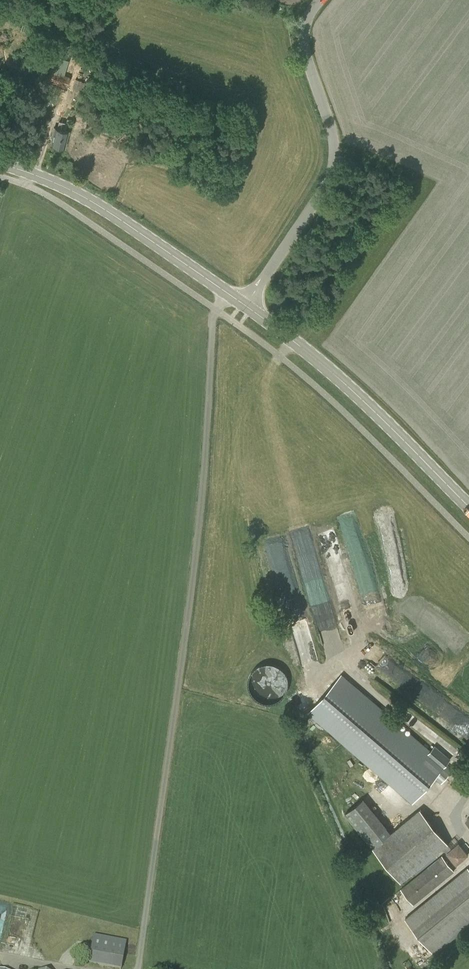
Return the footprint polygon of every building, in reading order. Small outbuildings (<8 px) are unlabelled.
[(75,29),(71,39),(81,43),(85,33),(75,29)] [(66,87),(70,78),(51,71),(47,81),(66,87)] [(83,91),(86,82),(74,79),(71,89),(78,91),(78,90),(83,91)] [(62,148),(63,146),(65,146),(69,131),(65,130),(67,123),(59,121),(57,128),(56,128),(52,146),(62,148)] [(119,135),(121,128),(105,123),(103,131),(119,135)] [(429,750),(341,674),(307,713),(412,803),(435,777),(441,783),(452,770),(446,765),(451,759),(434,745),(429,750)] [(367,841),(386,826),(363,798),(344,813),(367,841)] [(373,847),(401,882),(449,843),(422,810),(421,808),(373,847)] [(442,855),(400,889),(413,905),(455,871),(442,855)] [(468,926),(468,869),(467,867),(404,918),(434,954),(468,926)] [(120,968),(125,941),(92,936),(88,963),(120,968)]
